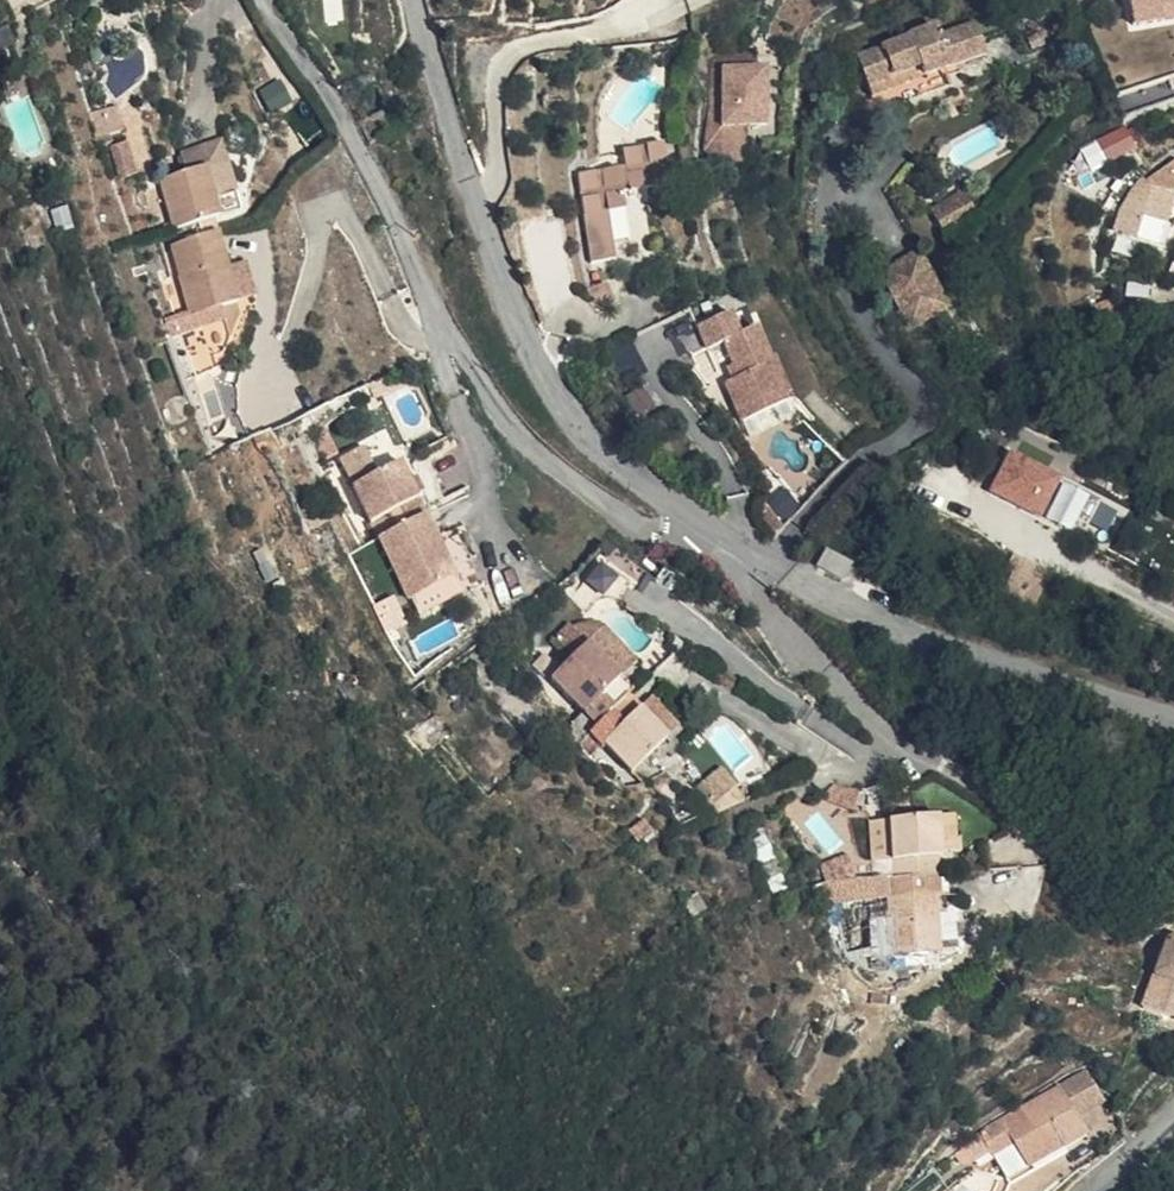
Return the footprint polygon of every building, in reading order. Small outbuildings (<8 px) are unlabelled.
[(1134,33),(1173,23),(1173,0),(1126,0),(1134,33)] [(984,54),(975,25),(938,35),(934,23),(908,30),(908,33),(853,48),(861,78),(917,62),(919,73),(934,68),(984,54)] [(719,56),(719,72),(751,69),(750,55),(719,56)] [(919,73),(917,62),(861,78),(861,79),(864,89),(919,73)] [(751,69),(719,72),(722,128),(769,127),(765,69),(751,69)] [(116,111),(101,118),(112,145),(128,139),(116,111)] [(1144,149),(1137,124),(1084,139),(1091,164),(1144,149)] [(669,182),(662,139),(619,146),(620,164),(577,171),(591,258),(614,257),(609,217),(600,218),(598,210),(608,209),(622,206),(621,191),(669,182)] [(255,193),(232,143),(214,150),(238,202),(255,193)] [(198,177),(176,186),(196,234),(236,219),(244,216),(244,215),(238,202),(214,150),(191,159),(198,177)] [(1164,182),(1153,207),(1141,230),(1170,244),(1173,236),(1173,174),(1164,182)] [(255,193),(238,202),(244,215),(261,207),(255,193)] [(951,199),(930,208),(943,238),(963,227),(951,199)] [(609,217),(608,209),(598,210),(600,218),(609,217)] [(241,238),(236,219),(196,234),(205,250),(241,238)] [(269,306),(241,238),(205,250),(193,253),(204,277),(224,321),(269,306)] [(947,305),(920,251),(882,271),(909,325),(947,305)] [(224,321),(204,277),(185,286),(209,348),(231,340),(224,321)] [(725,306),(690,319),(700,340),(717,334),(731,367),(720,371),(735,409),(782,392),(764,345),(753,320),(733,327),(725,306)] [(772,342),(764,345),(782,392),(791,389),(772,342)] [(353,483),(375,472),(362,445),(341,456),(353,483)] [(1059,480),(1010,454),(991,491),(1040,516),(1059,480)] [(399,461),(353,483),(370,519),(385,512),(417,497),(414,492),(408,480),(399,461)] [(415,477),(408,480),(414,492),(421,489),(415,477)] [(417,497),(385,512),(392,528),(377,535),(406,597),(452,575),(439,546),(434,535),(424,513),(417,497)] [(424,513),(434,535),(446,529),(437,507),(424,513)] [(452,575),(406,597),(415,616),(480,586),(458,537),(439,546),(452,575)] [(623,581),(579,611),(589,627),(598,622),(610,619),(621,620),(628,623),(644,609),(623,581)] [(561,651),(575,672),(590,662),(575,641),(561,651)] [(602,652),(590,662),(615,701),(628,692),(602,652)] [(575,672),(547,690),(584,743),(579,747),(614,796),(658,766),(635,731),(615,701),(590,662),(575,672)] [(647,722),(635,731),(658,766),(670,757),(647,722)] [(729,765),(701,778),(711,800),(739,788),(729,765)] [(699,814),(686,794),(660,810),(673,831),(699,814)] [(953,855),(948,810),(936,813),(942,855),(953,855)] [(893,872),(942,870),(942,855),(936,813),(886,817),(892,858),(893,872)] [(867,821),(872,858),(892,858),(886,817),(867,821)] [(846,877),(842,855),(814,860),(819,881),(846,877)] [(892,858),(872,858),(864,859),(866,876),(882,875),(893,872),(892,858)] [(943,890),(942,870),(893,872),(882,875),(884,896),(890,896),(893,953),(932,951),(945,951),(944,927),(943,890)] [(953,890),(943,890),(944,927),(953,926),(953,890)] [(1143,1003),(1169,1013),(1173,1001),(1173,934),(1170,936),(1168,937),(1143,1003)] [(932,951),(893,953),(894,971),(933,969),(932,951)] [(1077,1086),(973,1161),(988,1184),(994,1190),(1028,1190),(1084,1151),(1072,1134),(1099,1116),(1077,1086)] [(973,1161),(958,1172),(972,1190),(977,1190),(988,1184),(973,1161)]
